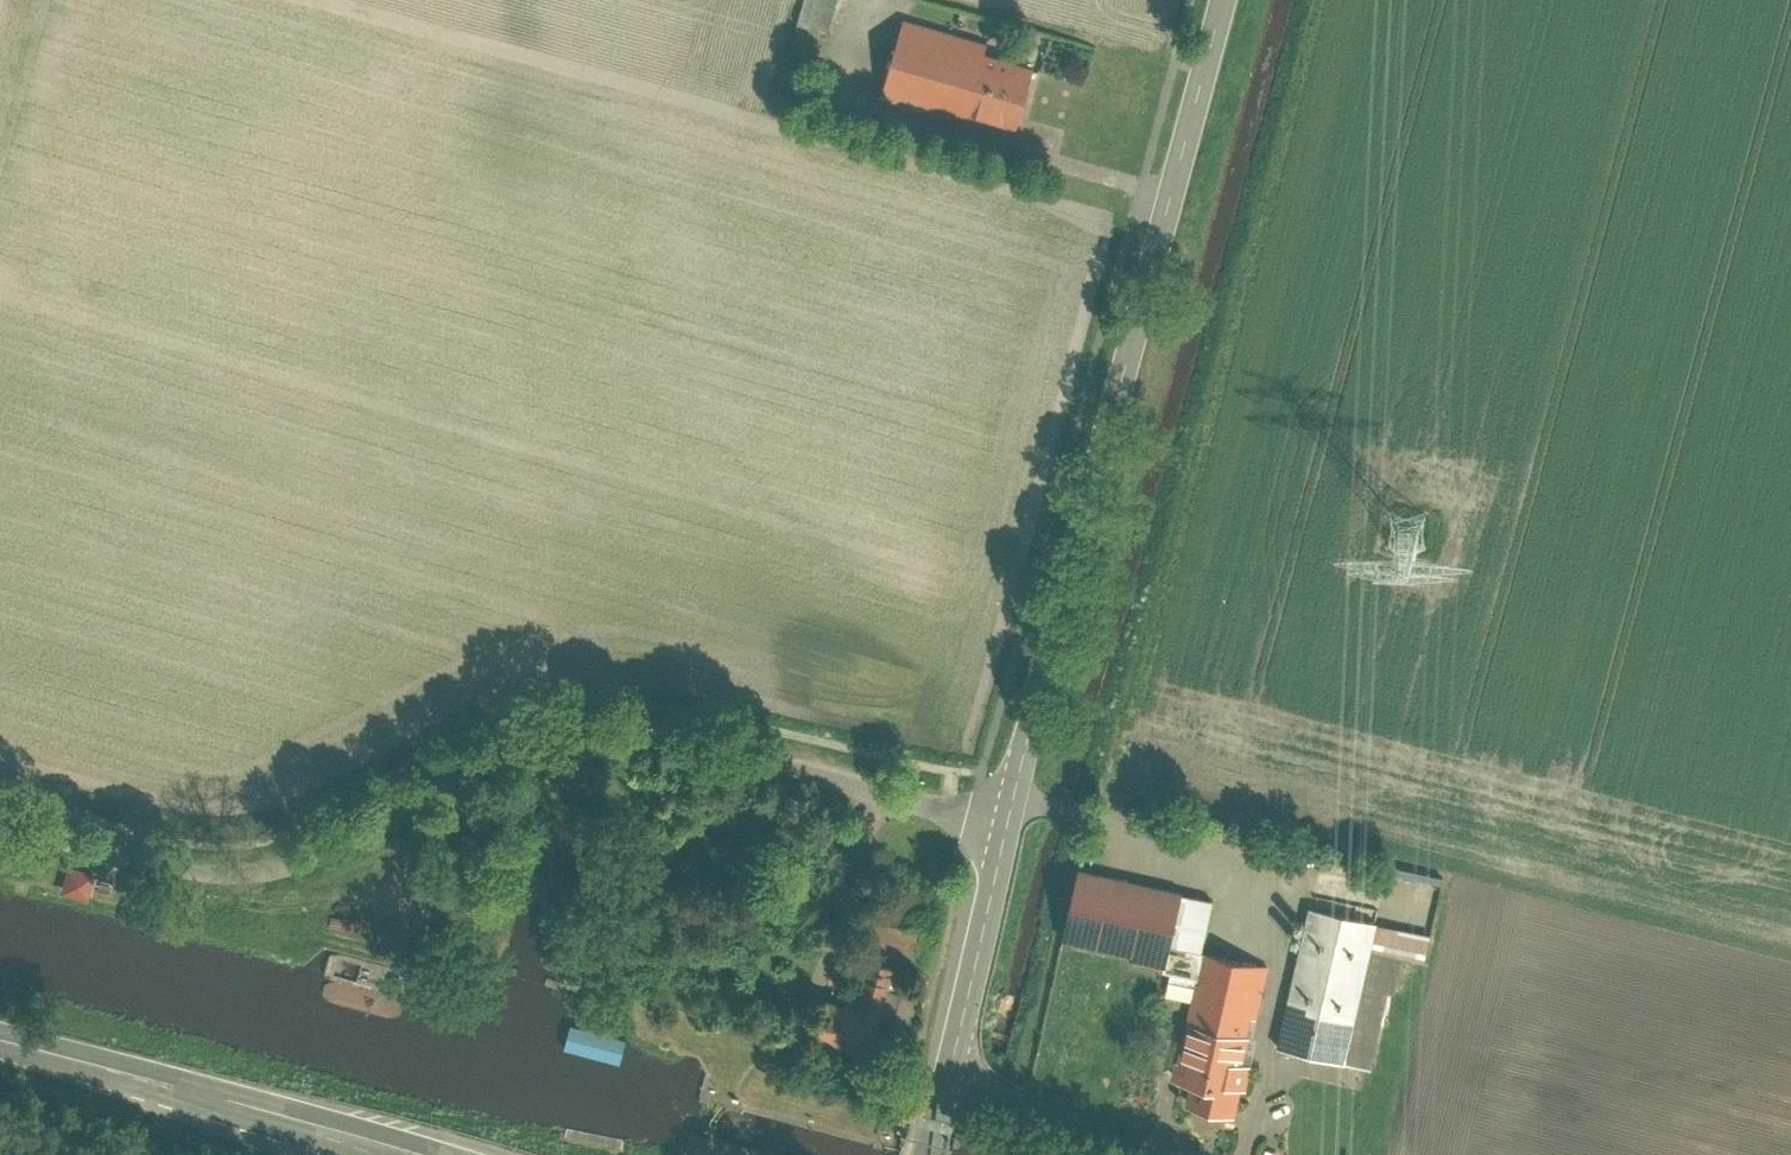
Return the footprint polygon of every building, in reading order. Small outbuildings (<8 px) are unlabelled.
[(801,19),(833,29),(841,0),(807,0),(801,19)] [(992,42),(906,16),(881,99),(968,125),(972,112),(1020,127),(1039,65),(989,50),(992,42)] [(87,897),(94,870),(67,863),(60,890),(87,897)] [(1185,893),(1082,869),(1065,941),(1168,966),(1185,893)] [(1381,924),(1313,908),(1280,1045),(1348,1061),(1381,924)] [(1384,926),(1352,1059),(1376,1065),(1402,956),(1429,963),(1434,939),(1407,932),(1407,931),(1384,926)] [(1174,1079),(1193,1084),(1187,1108),(1234,1119),(1240,1095),(1242,1096),(1274,967),(1206,951),(1174,1079)] [(871,958),(865,1000),(837,996),(832,1034),(886,1041),(898,961),(871,958)] [(630,1008),(572,991),(564,1018),(621,1035),(630,1008)]
